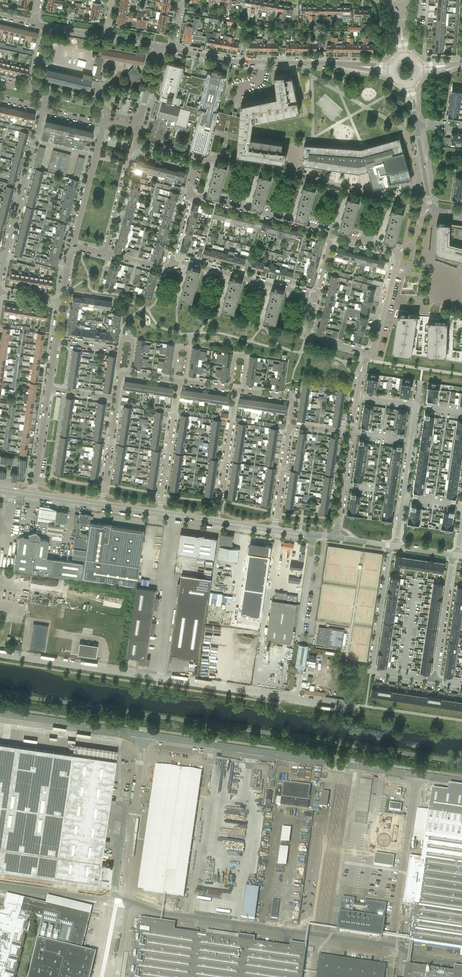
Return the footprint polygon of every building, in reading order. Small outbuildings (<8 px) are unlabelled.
[(120,7),(127,9),(130,9),(131,2),(129,1),(122,0),(122,2),(121,2),(120,7)] [(251,8),(252,8),(254,9),(255,6),(260,7),(261,0),(256,0),(255,0),(253,0),(252,6),(251,8)] [(259,11),(267,13),(268,2),(266,2),(266,1),(262,0),(261,0),(260,7),(259,11)] [(267,13),(266,14),(269,14),(269,12),(270,12),(271,9),(275,10),(276,2),(271,2),(271,3),(268,2),(269,1),(268,1),(268,2),(267,13)] [(48,2),(47,10),(54,11),(57,11),(57,8),(57,6),(58,5),(58,4),(49,3),(48,2)] [(160,2),(159,4),(162,5),(160,12),(168,14),(168,11),(169,11),(169,6),(168,5),(169,3),(162,2),(160,2)] [(275,10),(282,11),(283,5),(281,5),(281,3),(276,2),(275,10)] [(93,3),(92,10),(98,12),(99,12),(98,11),(98,9),(100,9),(101,4),(93,3)] [(283,5),(282,11),(282,14),(281,18),(281,20),(285,21),(286,15),(291,16),(292,15),(293,10),(292,9),(291,9),(291,5),(286,4),(286,5),(284,5),(284,4),(283,5)] [(302,5),(301,13),(302,13),(302,12),(304,12),(304,13),(309,13),(309,16),(308,16),(308,22),(312,22),(312,20),(312,16),(312,13),(312,7),(312,5),(312,7),(309,7),(309,5),(304,5),(304,6),(302,6),(302,5)] [(343,6),(343,14),(343,17),(351,17),(351,10),(350,10),(350,6),(345,6),(345,7),(343,7),(343,6)] [(120,13),(119,15),(126,16),(127,9),(120,7),(119,12),(120,13)] [(362,9),(362,17),(370,17),(370,22),(376,22),(373,12),(370,12),(370,9),(365,9),(365,10),(362,10),(362,9)] [(98,12),(92,10),(90,18),(98,19),(99,14),(98,14),(98,12)] [(152,21),(165,24),(165,23),(166,23),(165,23),(166,21),(167,21),(167,19),(168,20),(168,17),(167,17),(168,16),(167,16),(168,14),(160,12),(159,19),(155,19),(153,18),(153,19),(152,19),(152,21)] [(119,15),(118,15),(119,15),(119,18),(118,17),(117,22),(124,24),(125,19),(132,20),(132,17),(128,17),(126,16),(119,15)] [(202,36),(203,32),(197,31),(199,19),(195,18),(194,22),(187,21),(186,25),(185,30),(186,30),(186,33),(184,32),(184,33),(186,33),(202,36)] [(165,24),(152,21),(152,24),(158,25),(157,30),(165,31),(166,26),(165,26),(165,24)] [(33,31),(31,39),(30,42),(36,43),(38,33),(33,31)] [(184,35),(183,40),(184,40),(190,42),(191,42),(191,39),(205,41),(206,36),(202,36),(186,33),(185,35),(184,35)] [(214,46),(216,38),(208,36),(207,44),(212,45),(212,44),(214,44),(214,46)] [(216,38),(214,46),(215,45),(217,45),(217,46),(222,47),(223,39),(219,38),(219,36),(216,36),(216,38)] [(227,47),(230,47),(231,37),(224,36),(223,39),(222,47),(227,48),(227,47)] [(237,49),(242,49),(243,42),(239,42),(233,41),(234,38),(231,37),(230,47),(229,48),(230,48),(230,47),(232,48),(232,49),(237,50),(237,49)] [(309,50),(309,51),(309,50),(312,50),(312,51),(322,51),(322,49),(324,49),(324,43),(322,43),(322,41),(312,41),(312,37),(309,37),(309,50)] [(366,38),(365,51),(365,52),(366,52),(366,51),(368,51),(368,52),(373,52),(373,44),(368,44),(368,42),(369,42),(369,38),(366,38)] [(243,42),(242,49),(247,50),(252,50),(252,49),(255,49),(255,40),(252,40),(252,42),(247,42),(247,43),(243,42)] [(270,42),(270,49),(270,50),(270,49),(273,49),(273,51),(278,51),(278,42),(270,42)] [(130,78),(136,79),(140,75),(138,69),(137,69),(138,63),(143,64),(145,53),(136,51),(136,52),(100,46),(99,54),(100,54),(100,57),(132,62),(134,63),(133,68),(132,68),(128,73),(130,78)] [(160,95),(161,95),(160,100),(161,101),(156,119),(155,118),(152,129),(151,133),(149,140),(156,141),(156,142),(163,144),(165,137),(166,132),(167,127),(175,129),(176,125),(187,128),(189,120),(197,122),(196,127),(190,148),(207,153),(213,129),(218,111),(218,110),(216,110),(225,76),(221,74),(221,72),(213,70),(212,72),(208,71),(206,79),(191,75),(191,76),(182,74),(184,67),(176,65),(176,68),(174,67),(175,64),(167,62),(160,90),(161,91),(160,95)] [(89,90),(92,80),(92,79),(91,79),(92,75),(91,75),(88,75),(88,74),(87,74),(83,73),(82,73),(82,76),(81,76),(81,77),(73,75),(73,74),(72,75),(64,73),(65,73),(64,72),(64,73),(56,71),(47,69),(48,69),(47,69),(45,79),(53,81),(54,81),(62,83),(63,83),(71,85),(72,86),(72,85),(80,87),(80,88),(81,87),(89,89),(89,90)] [(240,117),(231,114),(218,111),(213,129),(239,135),(237,154),(285,161),(286,150),(282,150),(283,142),(251,137),(253,121),(300,111),(292,76),(285,78),(284,74),(274,75),(277,96),(241,104),(240,117)] [(11,116),(10,120),(16,121),(16,118),(18,110),(13,109),(11,116)] [(46,120),(41,140),(47,141),(52,122),(51,122),(49,121),(46,121),(46,120)] [(52,122),(47,141),(53,143),(58,123),(55,123),(53,122),(52,122)] [(58,123),(53,143),(59,144),(64,124),(63,124),(63,125),(62,124),(61,124),(58,123)] [(64,124),(59,144),(65,145),(69,125),(69,126),(66,125),(65,125),(64,125),(64,124)] [(69,125),(65,145),(70,147),(75,127),(74,127),(72,127),(69,126),(70,126),(69,125)] [(75,127),(70,147),(76,148),(81,128),(81,129),(78,128),(76,128),(75,127)] [(81,128),(76,148),(82,150),(87,130),(85,130),(84,129),(81,129),(81,128)] [(87,130),(82,150),(88,151),(89,146),(86,145),(87,142),(90,142),(93,131),(92,131),(89,131),(88,130),(87,130)] [(19,131),(18,137),(26,139),(28,133),(23,132),(21,131),(19,131)] [(456,143),(457,133),(452,132),(451,138),(446,137),(446,143),(450,144),(450,142),(456,143)] [(18,140),(18,143),(25,145),(26,139),(18,137),(17,140),(18,140)] [(358,172),(364,171),(363,169),(368,168),(373,185),(411,179),(408,170),(409,170),(403,150),(399,137),(361,148),(304,144),(303,154),(301,164),(358,172)] [(15,152),(15,154),(22,156),(23,151),(14,148),(14,151),(15,152)] [(78,156),(73,177),(79,179),(84,158),(78,156)] [(136,169),(141,170),(141,171),(142,171),(144,161),(138,159),(137,162),(133,161),(131,171),(135,172),(136,169)] [(10,162),(9,165),(11,166),(19,168),(20,162),(11,160),(11,163),(10,162)] [(141,173),(147,175),(149,165),(148,164),(148,163),(144,162),(145,161),(144,161),(142,171),(141,173)] [(150,173),(153,174),(155,165),(152,164),(151,165),(149,165),(147,175),(150,175),(150,173)] [(213,173),(212,178),(223,181),(225,174),(227,166),(215,164),(214,170),(213,170),(213,173)] [(162,176),(164,176),(167,168),(163,167),(163,168),(161,167),(159,176),(162,177),(162,176)] [(36,169),(35,175),(43,178),(44,174),(43,174),(43,171),(36,169)] [(178,171),(176,180),(182,181),(185,172),(178,170),(178,171)] [(8,178),(15,180),(16,180),(17,174),(8,172),(8,174),(9,175),(8,178)] [(257,184),(256,191),(267,194),(271,178),(260,175),(258,181),(257,181),(257,184)] [(69,178),(68,184),(76,186),(77,186),(78,183),(78,180),(79,180),(69,178)] [(223,181),(212,178),(210,185),(209,185),(209,188),(207,195),(219,197),(223,181)] [(33,181),(32,187),(40,189),(41,186),(40,186),(40,183),(33,181)] [(131,188),(132,188),(140,190),(141,184),(139,183),(132,181),(132,184),(131,184),(132,184),(131,188)] [(65,189),(65,190),(73,192),(74,190),(75,190),(75,189),(76,186),(68,184),(65,183),(63,189),(65,189)] [(4,189),(3,192),(12,194),(13,188),(6,186),(4,186),(3,189),(4,189)] [(301,196),(300,202),(311,205),(315,190),(304,187),(302,193),(301,193),(301,196)] [(170,191),(168,198),(177,200),(179,193),(170,191)] [(253,200),(252,206),(263,209),(265,202),(265,200),(267,194),(256,191),(254,197),(253,199),(253,200)] [(4,195),(3,198),(10,200),(12,194),(3,192),(2,195),(4,195)] [(30,193),(28,198),(37,201),(38,198),(37,197),(37,194),(30,193)] [(62,194),(60,200),(62,201),(70,203),(71,201),(72,201),(73,198),(65,196),(65,195),(63,195),(62,194)] [(28,198),(27,204),(32,205),(35,206),(36,207),(37,203),(37,201),(28,198)] [(345,207),(344,214),(355,216),(359,201),(348,198),(346,204),(345,207)] [(128,203),(129,203),(128,205),(136,207),(139,208),(140,202),(137,201),(129,199),(128,203)] [(60,203),(60,206),(62,207),(70,209),(71,205),(70,205),(70,203),(62,201),(61,204),(60,203)] [(297,211),(296,217),(307,220),(309,213),(309,211),(311,205),(300,202),(298,208),(297,211)] [(0,210),(7,211),(9,206),(0,203),(0,209),(0,210)] [(165,203),(163,208),(165,209),(174,211),(175,207),(174,207),(174,205),(165,203)] [(191,209),(192,209),(201,212),(202,209),(203,205),(192,203),(191,209)] [(26,207),(25,213),(34,215),(37,216),(38,210),(34,208),(31,208),(26,207)] [(163,208),(162,214),(163,214),(171,216),(172,214),(173,215),(174,211),(165,209),(163,208)] [(213,218),(219,220),(221,211),(222,210),(215,208),(213,218)] [(192,209),(190,215),(199,217),(201,218),(202,214),(202,212),(201,212),(192,209)] [(389,219),(388,225),(399,228),(403,212),(392,209),(390,216),(389,219)] [(68,214),(59,212),(58,215),(60,215),(59,218),(67,220),(68,217),(68,216),(67,216),(68,214)] [(225,221),(224,225),(229,226),(230,222),(230,223),(231,221),(233,214),(227,213),(225,221)] [(160,214),(159,219),(162,220),(171,222),(172,218),(171,218),(171,216),(163,214),(162,214),(160,214)] [(230,224),(236,225),(238,216),(233,214),(230,223),(230,224)] [(341,222),(340,229),(351,232),(353,224),(353,222),(355,216),(344,214),(342,220),(342,219),(341,222)] [(190,215),(189,221),(199,223),(200,220),(198,219),(199,217),(190,215)] [(241,229),(244,217),(238,216),(236,225),(241,227),(241,229)] [(244,217),(241,229),(246,230),(247,227),(249,219),(244,217)] [(23,219),(22,224),(31,227),(31,223),(30,223),(31,220),(23,219)] [(249,219),(247,227),(250,228),(253,228),(253,227),(256,228),(257,226),(258,221),(255,221),(255,220),(249,219)] [(122,225),(123,226),(122,228),(126,229),(130,230),(132,230),(134,225),(131,224),(123,222),(122,225)] [(264,231),(267,232),(269,223),(263,222),(263,223),(260,222),(257,232),(263,234),(264,231)] [(461,259),(461,225),(450,223),(436,223),(435,252),(461,259)] [(160,228),(159,231),(168,233),(169,230),(168,229),(168,227),(158,225),(160,225),(159,228),(160,228)] [(271,236),(277,238),(280,226),(274,225),(272,233),(272,235),(271,236)] [(386,234),(384,240),(395,243),(397,236),(398,234),(399,228),(388,225),(386,231),(385,234),(386,234)] [(277,239),(275,245),(279,246),(280,239),(283,239),(286,228),(280,226),(277,238),(277,239)] [(53,227),(52,232),(55,233),(63,235),(64,232),(64,231),(63,231),(64,229),(55,227),(53,227)] [(286,228),(283,238),(288,240),(289,238),(291,229),(286,228)] [(291,229),(289,238),(288,240),(288,241),(291,242),(292,239),(295,239),(297,231),(291,229)] [(20,230),(19,236),(28,238),(28,235),(27,235),(27,232),(20,230)] [(297,231),(295,237),(296,237),(299,238),(302,238),(303,236),(304,232),(304,231),(297,230),(297,231)] [(120,237),(119,239),(128,241),(128,239),(127,238),(128,235),(120,233),(119,237),(119,236),(119,237),(120,237)] [(316,241),(315,241),(324,244),(325,244),(327,237),(317,235),(316,241)] [(157,239),(156,242),(165,245),(166,241),(165,241),(165,239),(157,237),(156,239),(157,239)] [(53,241),(52,244),(60,246),(61,243),(60,242),(61,240),(52,238),(52,241),(53,241)] [(17,242),(16,248),(24,250),(25,247),(24,247),(24,244),(17,242)] [(182,243),(180,249),(187,251),(188,248),(188,246),(189,244),(183,243),(182,243)] [(117,244),(116,244),(115,247),(115,248),(114,250),(114,251),(121,252),(122,246),(125,247),(125,246),(117,244)] [(204,250),(203,255),(209,257),(210,256),(211,251),(211,249),(212,249),(212,248),(209,247),(208,249),(205,248),(204,250)] [(313,247),(311,252),(321,255),(322,251),(321,251),(322,249),(313,247)] [(343,257),(344,250),(345,249),(338,247),(336,257),(342,259),(343,257)] [(126,254),(137,256),(138,250),(131,248),(130,252),(127,251),(126,254)] [(154,248),(152,253),(162,256),(163,252),(162,252),(162,250),(154,248)] [(228,253),(227,260),(232,262),(234,255),(235,252),(229,250),(229,252),(228,253)] [(240,255),(238,263),(244,265),(244,264),(247,265),(248,260),(248,258),(250,253),(241,250),(240,255)] [(308,251),(306,257),(308,258),(310,258),(319,260),(319,258),(320,258),(321,255),(311,252),(310,252),(308,251)] [(149,253),(147,259),(151,260),(161,263),(163,256),(162,256),(152,253),(152,254),(149,253)] [(36,256),(35,261),(48,265),(52,266),(53,263),(57,264),(57,261),(58,261),(57,261),(58,258),(57,257),(49,256),(48,262),(47,261),(47,259),(36,256)] [(365,265),(364,267),(370,268),(370,266),(372,258),(367,256),(365,265)] [(310,262),(310,264),(318,266),(319,262),(318,262),(319,260),(310,258),(309,262),(310,262)] [(378,259),(376,267),(386,270),(388,262),(385,262),(385,259),(379,258),(378,259)] [(251,267),(257,268),(259,260),(257,259),(256,260),(250,259),(249,265),(252,266),(251,267)] [(111,262),(110,268),(121,270),(122,264),(111,262)] [(276,263),(274,272),(280,274),(282,266),(282,263),(277,262),(277,263),(276,263)] [(186,276),(184,282),(196,285),(200,270),(188,267),(187,273),(186,273),(186,276)] [(110,268),(108,273),(116,276),(121,277),(123,271),(121,270),(110,268)] [(285,275),(285,277),(292,278),(294,269),(287,268),(285,275)] [(307,272),(307,275),(316,278),(316,277),(315,277),(316,274),(315,273),(316,272),(307,269),(306,272),(307,272)] [(149,271),(147,277),(157,280),(158,274),(149,271)] [(108,273),(107,279),(116,282),(117,279),(116,279),(116,276),(108,273)] [(316,278),(307,275),(305,275),(304,279),(309,280),(308,282),(314,284),(316,278)] [(331,275),(330,281),(331,282),(339,284),(340,277),(331,275)] [(148,280),(147,283),(155,285),(157,280),(147,277),(147,279),(148,280)] [(228,287),(227,293),(238,296),(239,290),(240,288),(242,281),(230,278),(229,284),(228,284),(228,287)] [(116,282),(107,279),(105,285),(113,287),(114,285),(115,285),(116,282)] [(181,295),(180,298),(192,300),(194,293),(194,291),(196,285),(184,282),(183,288),(182,288),(182,291),(181,295)] [(331,282),(329,287),(338,289),(339,290),(342,290),(343,285),(339,284),(331,282)] [(364,283),(362,292),(364,293),(374,295),(375,289),(373,289),(374,286),(364,283)] [(152,297),(154,291),(144,289),(143,288),(141,294),(152,297)] [(270,298),(268,304),(280,307),(284,291),(272,288),(271,295),(270,295),(269,298),(270,298)] [(238,296),(227,293),(225,299),(224,302),(223,308),(234,311),(238,296)] [(362,298),(372,301),(374,295),(364,293),(362,298)] [(73,297),(71,305),(73,305),(72,307),(79,308),(81,309),(73,297)] [(81,298),(73,297),(81,309),(82,309),(82,308),(82,306),(83,299),(82,299),(81,299),(80,299),(81,298)] [(359,304),(358,304),(371,307),(372,301),(364,299),(363,302),(362,301),(361,304),(359,304)] [(266,313),(264,319),(276,322),(278,315),(278,313),(280,307),(268,304),(267,310),(266,310),(266,313)] [(347,307),(346,310),(354,312),(359,313),(360,310),(369,313),(371,307),(358,304),(358,307),(360,307),(360,310),(355,309),(347,307)] [(346,310),(345,316),(348,317),(348,315),(355,317),(355,316),(357,317),(356,319),(357,319),(357,322),(366,324),(368,318),(359,316),(359,313),(354,312),(346,310)] [(411,355),(417,316),(417,315),(398,314),(392,352),(411,355)] [(446,356),(448,322),(428,321),(427,356),(446,356)] [(356,324),(355,327),(356,328),(365,330),(365,329),(366,327),(366,324),(357,322),(356,324)] [(68,326),(67,334),(79,325),(76,325),(70,324),(70,326),(68,326)] [(79,325),(67,334),(75,335),(75,334),(76,334),(77,334),(78,334),(79,328),(79,325)] [(323,334),(326,335),(327,329),(326,328),(319,327),(318,326),(316,333),(323,334)] [(107,329),(107,330),(116,341),(117,333),(116,333),(116,332),(116,331),(110,330),(110,329),(107,329)] [(107,332),(106,338),(106,339),(108,339),(108,340),(116,341),(107,330),(106,332),(107,332)] [(363,336),(354,333),(353,336),(355,336),(354,339),(362,342),(363,336)] [(138,339),(137,346),(150,348),(150,345),(144,344),(145,340),(138,339)] [(157,347),(157,349),(160,350),(173,352),(174,345),(167,344),(166,347),(160,346),(160,348),(157,347)] [(137,346),(136,353),(143,354),(143,351),(149,352),(150,348),(137,346)] [(193,347),(192,355),(206,357),(206,353),(207,352),(200,351),(200,349),(193,347)] [(159,353),(165,354),(165,358),(172,359),(173,352),(160,350),(159,353)] [(217,355),(216,358),(217,358),(231,360),(232,353),(224,352),(224,355),(217,354),(217,355)] [(136,353),(135,360),(148,362),(148,359),(142,358),(143,354),(136,353)] [(192,355),(191,362),(198,363),(198,360),(204,360),(205,358),(206,358),(206,357),(192,355)] [(250,356),(249,363),(263,365),(263,362),(260,361),(261,358),(258,357),(250,356)] [(158,360),(158,364),(171,366),(172,359),(165,358),(164,361),(158,360)] [(223,363),(222,366),(230,367),(231,360),(217,358),(217,362),(223,363)] [(148,362),(135,360),(133,367),(141,368),(141,365),(147,366),(148,362)] [(273,363),(273,367),(286,369),(287,361),(280,360),(279,364),(273,363)] [(191,362),(190,369),(203,370),(203,367),(198,366),(198,363),(191,362)] [(249,363),(248,370),(256,371),(256,368),(262,369),(263,365),(249,363)] [(171,366),(158,364),(157,367),(163,368),(162,372),(170,373),(171,366)] [(216,369),(215,372),(229,374),(230,367),(222,366),(222,370),(216,369)] [(278,371),(278,374),(285,375),(286,369),(273,367),(272,370),(278,371)] [(203,370),(190,369),(189,376),(196,377),(196,373),(202,374),(203,370)] [(248,370),(247,377),(261,379),(261,376),(255,375),(256,371),(248,370)] [(229,374),(215,372),(215,373),(215,376),(218,376),(221,377),(220,380),(227,381),(229,374)] [(271,379),(271,381),(284,382),(285,375),(278,374),(277,378),(271,377),(271,378),(271,379)] [(261,379),(247,377),(246,384),(253,385),(254,382),(260,382),(261,379)] [(397,377),(396,383),(399,384),(402,384),(402,385),(410,386),(412,386),(412,385),(413,383),(412,383),(412,380),(409,380),(409,379),(406,379),(403,379),(400,378),(397,377)] [(284,382),(271,381),(270,384),(276,385),(276,389),(283,390),(284,382)] [(180,397),(180,401),(186,402),(187,399),(188,390),(182,389),(181,396),(181,397),(180,397)] [(427,398),(427,402),(431,403),(432,400),(433,400),(439,401),(440,395),(428,394),(428,396),(427,396),(427,398)] [(424,416),(424,418),(424,421),(434,423),(435,417),(430,416),(429,416),(430,413),(425,413),(425,417),(424,416)] [(371,422),(362,420),(362,423),(361,423),(361,425),(362,425),(361,429),(366,430),(366,426),(370,427),(371,422)] [(404,427),(396,425),(395,431),(399,431),(399,434),(403,435),(404,431),(405,429),(404,429),(404,427)] [(265,427),(265,433),(268,434),(273,434),(277,435),(277,431),(278,429),(275,428),(273,428),(270,428),(269,427),(265,427)] [(359,444),(358,447),(367,448),(368,443),(364,442),(364,439),(360,438),(359,442),(358,444),(359,444)] [(393,446),(392,452),(400,453),(401,451),(402,449),(401,449),(402,445),(397,444),(397,447),(393,446)] [(353,482),(358,483),(358,480),(362,481),(363,475),(354,474),(354,477),(354,476),(353,478),(354,478),(353,482)] [(414,490),(413,494),(418,495),(418,492),(419,492),(425,493),(426,487),(415,485),(414,488),(413,490),(414,490)] [(445,490),(444,495),(445,496),(451,496),(451,500),(455,500),(456,496),(457,494),(456,494),(457,492),(447,490),(446,490),(445,490)] [(360,496),(356,496),(356,492),(352,492),(351,496),(350,498),(351,498),(350,500),(359,502),(360,496)] [(411,508),(410,510),(411,510),(410,513),(422,515),(423,509),(417,508),(416,508),(416,505),(412,504),(411,508)] [(48,507),(39,505),(37,521),(47,522),(54,520),(56,510),(48,507)] [(328,507),(319,505),(318,515),(324,516),(325,512),(327,512),(328,507)] [(55,521),(54,525),(59,526),(60,521),(65,522),(66,521),(68,512),(58,510),(56,511),(55,521)] [(443,517),(443,518),(452,519),(453,519),(453,516),(454,515),(453,514),(454,510),(449,510),(449,513),(444,512),(443,517)] [(75,534),(75,536),(87,538),(88,534),(81,533),(82,532),(79,532),(80,525),(89,526),(89,522),(90,515),(80,514),(80,517),(79,517),(78,517),(77,522),(75,534)] [(100,524),(89,522),(89,526),(88,534),(87,538),(83,563),(81,579),(132,586),(136,587),(137,578),(139,565),(144,530),(132,528),(111,525),(111,524),(108,524),(108,523),(100,523),(100,524)] [(13,569),(50,574),(52,559),(46,558),(49,542),(45,540),(40,539),(40,536),(35,532),(29,534),(28,537),(23,537),(19,538),(16,553),(15,553),(13,569)] [(217,539),(217,538),(204,536),(204,535),(203,535),(197,535),(195,535),(180,533),(178,547),(177,553),(214,559),(217,539)] [(233,536),(221,534),(221,537),(220,539),(219,546),(220,546),(218,558),(237,561),(238,554),(239,549),(231,548),(231,547),(232,546),(232,545),(232,544),(233,536)] [(71,561),(83,563),(87,538),(75,536),(71,561)] [(250,553),(241,613),(261,615),(271,546),(266,545),(266,544),(250,542),(248,553),(250,553)] [(278,544),(275,551),(283,555),(286,549),(278,544)] [(274,560),(280,564),(283,559),(277,555),(274,560)] [(213,565),(214,559),(200,557),(200,558),(208,560),(208,565),(213,565)] [(50,574),(81,579),(83,563),(71,561),(52,559),(50,574)] [(295,572),(295,560),(285,559),(284,571),(295,572)] [(276,563),(273,567),(279,572),(282,569),(276,563)] [(176,594),(178,594),(209,599),(211,579),(181,574),(181,575),(180,582),(178,582),(177,586),(177,587),(176,594)] [(136,587),(128,637),(149,640),(150,633),(153,634),(154,627),(155,627),(155,625),(155,622),(151,621),(153,608),(157,609),(158,602),(158,601),(159,597),(155,597),(156,590),(136,587)] [(266,639),(266,644),(274,645),(274,641),(291,643),(297,603),(296,603),(298,596),(287,594),(287,593),(284,593),(282,593),(280,592),(277,592),(275,591),(274,600),(272,599),(266,639)] [(178,594),(170,654),(179,655),(178,657),(185,658),(187,659),(187,658),(190,659),(191,657),(200,658),(209,599),(178,594)] [(33,624),(30,648),(45,650),(48,626),(33,624)] [(343,630),(318,627),(316,643),(341,646),(343,630)] [(149,640),(128,637),(125,657),(138,658),(137,663),(140,663),(142,664),(142,663),(149,664),(150,658),(146,658),(149,640)] [(53,652),(69,654),(71,641),(55,638),(53,652)] [(80,643),(78,654),(96,657),(98,646),(80,643)] [(295,667),(306,668),(309,646),(298,644),(295,667)] [(110,886),(112,866),(101,864),(104,845),(109,845),(109,841),(104,840),(110,804),(115,805),(115,800),(110,799),(116,760),(74,754),(0,744),(0,870),(110,886)] [(184,896),(198,794),(201,772),(165,767),(165,765),(162,765),(162,767),(161,767),(144,891),(184,896)] [(283,783),(280,806),(308,810),(311,787),(283,783)] [(320,808),(327,809),(329,794),(322,793),(320,808)] [(401,805),(393,804),(390,803),(389,810),(400,811),(401,805)] [(410,857),(403,905),(414,906),(409,942),(461,949),(461,815),(429,810),(422,859),(421,859),(410,857)] [(380,830),(397,832),(399,816),(383,814),(380,830)] [(281,827),(279,842),(288,843),(290,828),(281,827)] [(278,847),(276,865),(285,866),(287,847),(278,847)] [(392,867),(393,857),(375,854),(374,865),(392,867)] [(240,917),(254,919),(257,888),(244,886),(240,917)] [(47,897),(45,905),(23,899),(6,895),(4,903),(0,902),(0,976),(13,976),(14,974),(16,975),(18,968),(16,967),(16,966),(17,962),(17,961),(19,961),(21,954),(19,953),(19,952),(20,948),(21,947),(23,947),(24,940),(22,939),(23,938),(24,934),(24,933),(26,933),(26,931),(27,930),(28,926),(26,926),(27,919),(29,920),(30,916),(42,919),(28,976),(90,976),(95,955),(81,951),(91,908),(47,897)] [(386,904),(368,901),(364,901),(362,916),(352,915),(355,899),(342,898),(340,913),(337,931),(382,938),(385,919),(384,919),(386,904)] [(270,920),(277,921),(279,906),(273,905),(270,920)] [(307,946),(290,943),(290,948),(250,942),(175,931),(176,924),(140,919),(139,926),(138,931),(132,971),(131,976),(302,976),(307,946)] [(379,964),(319,956),(316,976),(384,976),(386,965),(379,964)] [(406,965),(397,964),(395,976),(397,976),(461,976),(461,973),(406,965)]
